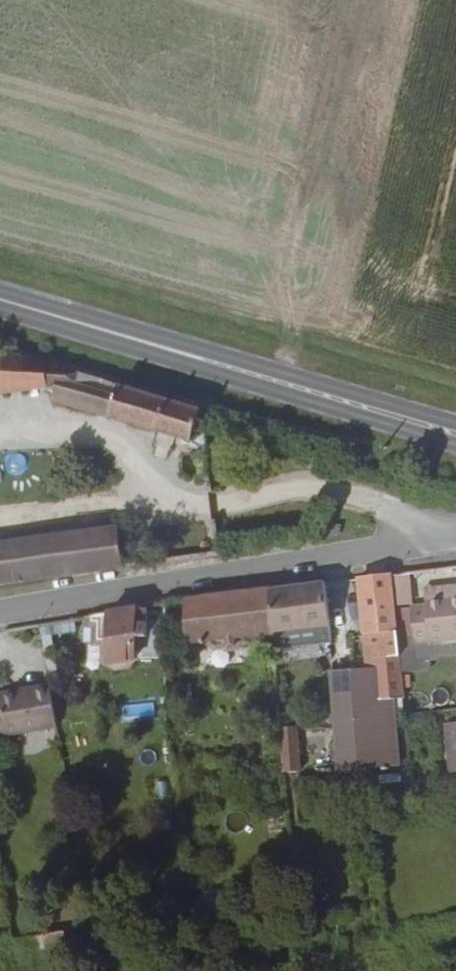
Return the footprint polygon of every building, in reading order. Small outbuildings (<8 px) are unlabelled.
[(28,393),(29,405),(53,402),(52,389),(64,387),(68,412),(110,405),(105,419),(188,444),(198,410),(4,354),(0,355),(0,397),(28,393)] [(217,556),(208,487),(195,489),(197,505),(201,504),(204,519),(114,532),(113,527),(0,544),(0,590),(217,556)] [(334,526),(345,523),(341,511),(330,514),(334,526)] [(409,603),(407,575),(389,577),(392,604),(409,603)] [(389,577),(356,581),(361,623),(363,637),(370,636),(395,633),(392,604),(389,577)] [(271,635),(328,628),(322,586),(267,593),(271,635)] [(260,635),(261,645),(272,644),(271,635),(267,593),(184,603),(183,645),(207,642),(207,650),(213,653),(227,650),(227,655),(238,654),(237,648),(253,647),(251,636),(260,635)] [(409,603),(413,643),(455,639),(455,598),(409,603)] [(135,642),(137,611),(87,620),(89,630),(108,627),(107,646),(135,642)] [(371,647),(373,672),(398,669),(395,633),(370,636),(371,647)] [(135,642),(107,646),(103,647),(102,665),(114,673),(126,672),(136,663),(135,642)] [(402,705),(398,669),(373,672),(332,676),(339,771),(408,765),(403,720),(402,705)] [(50,688),(14,694),(20,697),(51,692),(50,688)] [(51,692),(20,697),(14,694),(6,695),(2,701),(0,701),(0,709),(5,739),(57,730),(51,692)] [(448,777),(455,776),(455,727),(442,728),(448,777)] [(293,742),(279,743),(281,762),(287,761),(287,756),(294,756),(293,742)] [(49,952),(66,949),(63,933),(46,935),(49,952)] [(49,952),(46,935),(20,938),(23,951),(42,948),(44,953),(49,952)]
